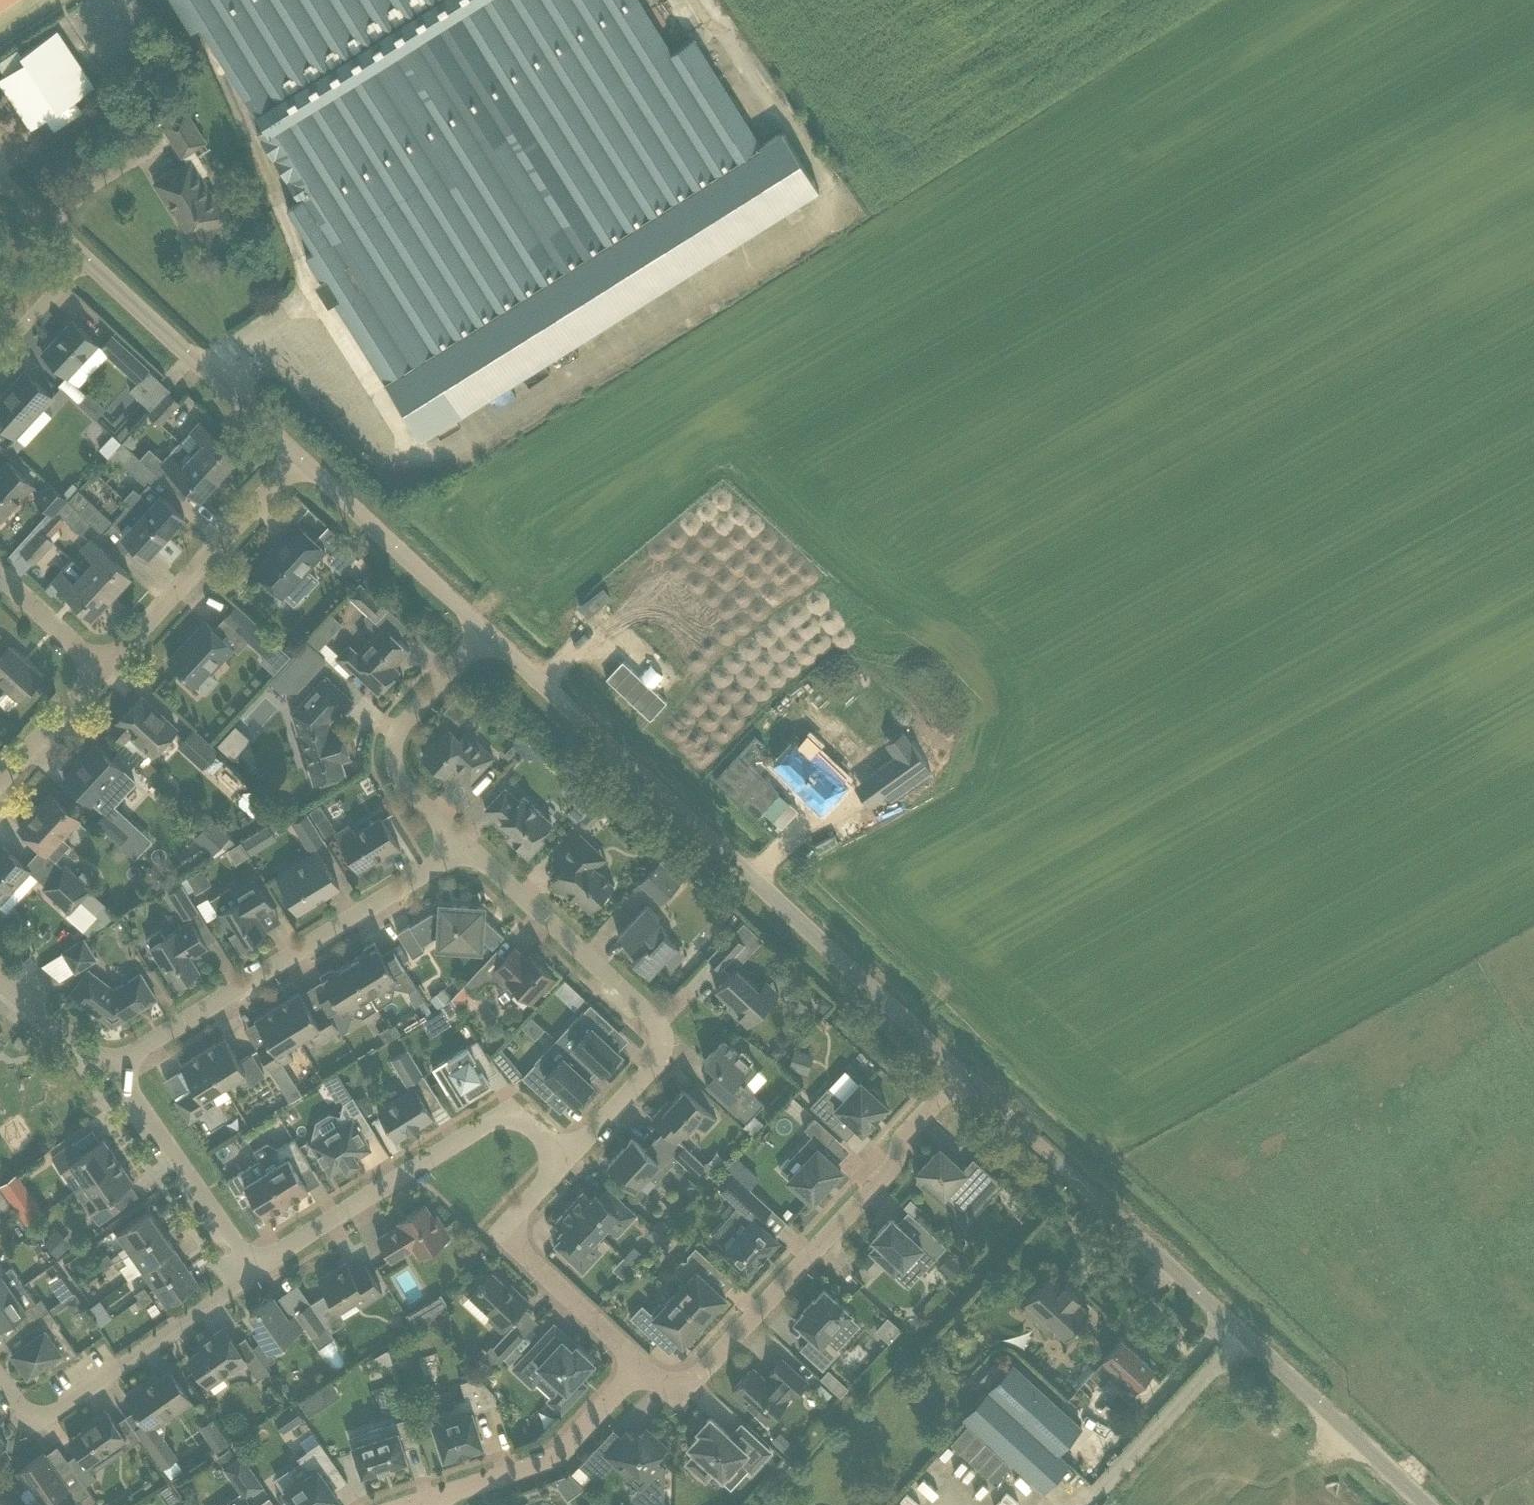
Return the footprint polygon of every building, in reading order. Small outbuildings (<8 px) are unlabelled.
[(174,5),(191,32),(193,31),(201,26),(233,75),(255,110),(265,127),(257,132),(299,198),(287,205),(314,249),(308,253),(423,436),(820,189),(783,130),(761,144),(694,37),(672,50),(640,0),(171,0),(174,5)] [(94,86),(57,30),(21,54),(26,60),(0,78),(0,80),(32,127),(47,117),(55,129),(83,110),(75,98),(94,86)] [(182,155),(183,155),(187,162),(155,182),(172,210),(174,208),(187,228),(202,219),(207,227),(226,215),(202,176),(210,172),(194,148),(205,141),(186,110),(163,124),(182,155)] [(72,319),(42,352),(57,365),(68,376),(79,386),(107,355),(100,348),(101,347),(98,344),(72,319)] [(149,369),(112,335),(101,347),(100,348),(107,355),(137,382),(149,369)] [(149,369),(137,382),(130,390),(152,410),(168,392),(171,389),(149,369)] [(0,397),(0,422),(16,436),(23,443),(37,429),(29,422),(53,396),(39,384),(25,370),(0,397)] [(150,412),(161,423),(180,403),(168,392),(152,410),(150,412)] [(191,430),(190,431),(201,441),(192,451),(220,477),(239,457),(200,420),(191,430)] [(122,428),(116,436),(122,442),(131,433),(131,432),(128,430),(122,428)] [(112,453),(122,442),(116,436),(113,433),(99,448),(109,457),(112,453)] [(201,498),(220,477),(192,451),(181,441),(171,453),(163,461),(158,456),(149,466),(157,474),(167,483),(175,474),(201,498)] [(133,452),(122,442),(112,453),(123,463),(147,485),(157,474),(149,466),(143,460),(133,452)] [(0,519),(33,484),(7,460),(0,468),(0,519)] [(57,511),(68,500),(48,480),(33,497),(53,516),(57,511)] [(122,497),(129,504),(130,503),(166,536),(185,515),(158,491),(149,501),(132,486),(122,497)] [(107,537),(116,528),(147,556),(166,536),(130,503),(129,504),(113,521),(78,489),(68,500),(92,522),(91,523),(102,533),(103,533),(107,537)] [(92,522),(68,500),(57,511),(67,520),(81,533),(91,523),(92,522)] [(52,540),(54,541),(61,533),(57,530),(67,520),(57,511),(53,516),(41,530),(52,540)] [(256,570),(271,584),(283,595),(295,582),(306,592),(318,579),(307,569),(325,550),(323,547),(295,522),(276,543),(279,546),(256,570)] [(340,572),(358,552),(329,525),(318,537),(332,550),(329,554),(333,557),(329,562),(340,572)] [(35,562),(54,541),(52,540),(41,530),(22,551),(35,562)] [(94,558),(84,569),(112,595),(130,574),(92,539),(83,548),(94,558)] [(112,595),(84,569),(83,570),(72,559),(54,580),(93,616),(112,595)] [(402,619),(360,581),(347,596),(381,628),(348,663),(378,691),(392,676),(388,672),(409,649),(391,632),(402,619)] [(236,605),(224,617),(250,641),(265,655),(260,660),(273,673),(290,656),(278,645),(236,605)] [(205,621),(169,658),(183,672),(196,685),(209,671),(232,647),(213,629),(205,621)] [(307,642),(317,651),(325,642),(313,631),(305,639),(307,642)] [(326,658),(317,651),(307,642),(296,654),(272,681),(282,690),(297,690),(326,658)] [(5,685),(0,690),(0,700),(4,704),(7,706),(10,706),(12,704),(18,697),(20,699),(42,676),(10,646),(0,657),(0,681),(5,685)] [(668,701),(623,659),(607,677),(651,719),(668,701)] [(306,750),(316,782),(345,773),(341,760),(350,757),(341,726),(332,729),(329,721),(350,698),(326,676),(312,691),(294,711),(300,732),(297,733),(302,751),(306,750)] [(461,694),(447,709),(460,722),(474,707),(461,694)] [(176,726),(156,709),(141,695),(111,729),(123,739),(131,730),(141,739),(139,740),(152,753),(176,726)] [(448,727),(423,754),(446,776),(455,766),(471,781),(494,756),(466,731),(459,738),(448,727)] [(180,744),(205,767),(218,752),(193,729),(180,744)] [(226,732),(217,743),(232,757),(241,747),(226,732)] [(530,742),(519,732),(514,738),(514,744),(513,744),(503,754),(511,762),(520,753),(520,752),(530,742)] [(535,758),(541,752),(530,742),(520,752),(520,753),(526,759),(535,758)] [(96,744),(65,778),(79,792),(91,803),(93,800),(106,812),(107,811),(109,812),(115,805),(136,781),(135,780),(122,769),(111,758),(96,744)] [(799,746),(780,766),(800,785),(797,788),(827,815),(852,790),(849,787),(852,784),(817,751),(811,757),(799,746)] [(906,752),(877,774),(897,799),(925,776),(906,752)] [(738,755),(715,779),(755,817),(778,793),(738,755)] [(148,758),(140,767),(149,776),(157,767),(148,758)] [(540,835),(552,822),(524,796),(519,800),(505,788),(486,809),(500,822),(502,820),(512,830),(507,836),(528,855),(544,839),(540,835)] [(65,807),(50,793),(19,827),(34,841),(47,853),(56,861),(71,844),(63,836),(79,819),(65,807)] [(316,823),(327,816),(320,805),(309,812),(316,823)] [(583,819),(583,823),(586,826),(591,826),(602,814),(602,809),(599,807),(594,806),(583,818),(583,819)] [(106,812),(96,823),(120,844),(135,858),(153,839),(137,825),(130,832),(109,812),(107,811),(106,812)] [(294,821),(312,849),(324,841),(307,813),(294,821)] [(381,817),(364,828),(356,833),(349,823),(334,832),(340,842),(357,869),(382,854),(384,858),(400,848),(381,817)] [(213,818),(204,829),(222,845),(230,836),(232,834),(213,818)] [(268,825),(243,841),(251,853),(275,837),(268,825)] [(204,829),(195,838),(213,855),(222,845),(204,829)] [(578,831),(559,852),(569,862),(552,880),(566,894),(570,890),(590,909),(596,902),(599,904),(608,895),(606,892),(614,884),(588,860),(598,850),(578,831)] [(18,858),(3,845),(0,848),(0,901),(30,869),(18,858)] [(329,868),(317,850),(277,875),(298,910),(339,885),(329,868)] [(659,863),(640,883),(661,902),(680,882),(659,863)] [(54,875),(54,876),(80,899),(95,913),(104,903),(89,890),(91,888),(64,864),(54,875)] [(201,869),(186,878),(196,894),(211,885),(201,869)] [(80,899),(54,876),(43,888),(69,911),(80,899)] [(231,886),(210,898),(218,912),(229,930),(239,947),(267,930),(258,916),(272,907),(256,879),(234,892),(231,886)] [(199,909),(182,883),(168,892),(184,918),(199,909)] [(646,904),(618,935),(631,947),(628,950),(636,956),(633,959),(649,974),(676,945),(663,933),(666,930),(656,920),(659,916),(646,904)] [(397,931),(408,948),(413,956),(425,949),(422,945),(436,936),(435,948),(483,951),(484,939),(493,947),(504,935),(482,915),(481,915),(482,907),(453,905),(453,913),(432,912),(410,925),(409,924),(397,931)] [(164,936),(160,929),(146,938),(176,986),(200,971),(191,957),(208,946),(191,920),(164,936)] [(46,931),(40,937),(45,942),(51,935),(46,931)] [(708,957),(721,970),(745,944),(732,931),(708,957)] [(76,970),(97,957),(86,938),(64,951),(76,970)] [(349,961),(371,996),(385,988),(394,990),(395,987),(411,990),(417,987),(416,985),(409,973),(403,964),(392,947),(391,947),(394,952),(385,957),(375,941),(364,947),(363,953),(349,961)] [(507,979),(508,986),(513,991),(518,990),(530,1001),(553,976),(530,954),(526,958),(515,947),(495,968),(507,979)] [(358,1004),(371,996),(349,961),(336,969),(330,968),(320,974),(330,991),(321,996),(319,992),(318,993),(325,1005),(340,1028),(343,1032),(349,1029),(353,1013),(356,1014),(358,1004)] [(490,976),(480,967),(464,984),(474,993),(490,976)] [(748,1025),(762,1011),(772,1000),(736,968),(730,975),(716,989),(732,1004),(729,1007),(748,1025)] [(88,971),(83,977),(71,993),(107,1019),(106,1020),(113,1024),(119,1020),(120,1021),(156,998),(141,973),(113,990),(88,971)] [(573,990),(563,981),(554,990),(565,1000),(573,990)] [(411,990),(410,995),(416,1005),(425,1000),(417,987),(411,990)] [(443,988),(429,1000),(438,1009),(441,1007),(451,997),(443,988)] [(300,991),(278,1005),(298,1038),(311,1030),(318,1041),(340,1028),(325,1005),(313,1012),(300,991)] [(823,996),(818,1001),(818,1008),(823,1013),(832,1004),(823,996)] [(451,997),(441,1007),(448,1017),(459,1010),(451,997)] [(568,1027),(556,1040),(568,1051),(592,1073),(597,1068),(602,1072),(606,1068),(612,1069),(618,1062),(617,1057),(621,1053),(604,1036),(614,1025),(591,1003),(590,1004),(568,1027)] [(298,1038),(278,1005),(256,1019),(269,1040),(257,1047),(271,1070),(294,1056),(287,1045),(298,1038)] [(396,1036),(390,1026),(379,1033),(385,1043),(396,1036)] [(225,1037),(203,1051),(224,1085),(237,1077),(244,1086),(265,1075),(251,1053),(239,1060),(225,1037)] [(724,1039),(705,1060),(718,1072),(731,1084),(719,1096),(721,1098),(737,1113),(746,1122),(753,1114),(764,1102),(755,1094),(744,1085),(750,1079),(758,1070),(752,1064),(750,1063),(754,1059),(742,1048),(739,1052),(724,1039)] [(490,1081),(487,1077),(476,1059),(486,1053),(478,1040),(433,1068),(450,1095),(464,1086),(469,1093),(466,1094),(467,1095),(490,1081)] [(544,1052),(522,1076),(523,1076),(526,1079),(546,1098),(557,1086),(574,1103),(578,1098),(583,1099),(590,1092),(589,1087),(593,1083),(588,1078),(592,1073),(568,1051),(556,1040),(544,1052)] [(771,1052),(781,1059),(787,1052),(782,1047),(775,1047),(771,1052)] [(501,1048),(493,1056),(500,1065),(509,1058),(501,1048)] [(431,1085),(420,1068),(409,1049),(392,1060),(410,1090),(378,1110),(396,1139),(434,1116),(419,1092),(431,1085)] [(804,1074),(811,1053),(796,1049),(789,1070),(804,1074)] [(195,1088),(176,1099),(190,1121),(207,1110),(218,1104),(212,1092),(224,1085),(203,1051),(181,1065),(195,1088)] [(828,1086),(810,1105),(832,1125),(843,1114),(862,1131),(871,1122),(872,1123),(879,1115),(878,1114),(887,1105),(879,1098),(879,1093),(873,1087),(868,1088),(860,1080),(859,1082),(844,1069),(828,1086)] [(338,1071),(325,1079),(336,1099),(340,1097),(343,1102),(353,1096),(338,1071)] [(294,1083),(283,1090),(290,1100),(301,1094),(294,1083)] [(663,1105),(651,1117),(671,1135),(663,1144),(675,1156),(677,1158),(695,1174),(704,1164),(685,1146),(679,1140),(686,1132),(697,1121),(705,1129),(716,1118),(708,1109),(699,1101),(684,1088),(666,1107),(663,1105)] [(315,1132),(310,1151),(317,1152),(319,1156),(330,1173),(350,1160),(371,1148),(360,1131),(353,1119),(363,1112),(353,1096),(343,1102),(340,1116),(329,1114),(318,1121),(315,1132)] [(746,1122),(742,1126),(752,1135),(763,1124),(753,1114),(746,1122)] [(789,1178),(812,1200),(824,1188),(825,1189),(826,1188),(825,1187),(829,1182),(830,1183),(831,1182),(830,1181),(841,1169),(821,1151),(836,1135),(815,1116),(804,1128),(811,1134),(799,1147),(809,1156),(789,1178)] [(675,1156),(663,1144),(655,1137),(645,1149),(633,1137),(608,1163),(622,1176),(619,1179),(628,1188),(631,1184),(634,1187),(647,1173),(656,1181),(677,1158),(675,1156)] [(52,1157),(64,1173),(77,1173),(84,1183),(118,1160),(103,1138),(82,1153),(74,1142),(52,1157)] [(267,1170),(287,1202),(290,1199),(292,1200),(294,1201),(297,1201),(298,1200),(299,1200),(301,1198),(302,1196),(302,1194),(302,1192),(309,1188),(299,1172),(311,1165),(294,1138),(271,1152),(260,1159),(267,1170)] [(916,1181),(948,1210),(957,1199),(966,1207),(979,1192),(988,1200),(1003,1184),(973,1157),(962,1169),(939,1148),(918,1171),(916,1181)] [(283,1204),(287,1202),(267,1170),(260,1159),(226,1180),(243,1207),(255,1199),(265,1215),(271,1212),(272,1212),(273,1213),(275,1213),(277,1213),(279,1212),(281,1210),(282,1208),(283,1207),(283,1204)] [(118,1160),(84,1183),(93,1195),(86,1206),(98,1223),(103,1219),(120,1207),(112,1196),(133,1181),(118,1160)] [(732,1212),(711,1235),(725,1247),(724,1248),(730,1254),(731,1260),(736,1263),(740,1263),(747,1270),(758,1259),(759,1260),(761,1258),(760,1256),(765,1252),(767,1252),(767,1250),(777,1239),(760,1221),(773,1207),(728,1166),(712,1181),(737,1203),(731,1211),(732,1212)] [(9,1198),(22,1188),(11,1173),(0,1181),(0,1185),(9,1198)] [(583,1191),(570,1205),(599,1233),(607,1224),(614,1230),(621,1230),(637,1213),(624,1201),(609,1187),(600,1197),(595,1192),(591,1197),(583,1191)] [(0,1195),(0,1210),(1,1212),(11,1205),(3,1193),(0,1195)] [(16,1208),(27,1224),(40,1214),(29,1199),(16,1208)] [(910,1199),(904,1206),(909,1211),(913,1215),(920,1207),(910,1199)] [(378,1238),(388,1255),(392,1260),(414,1246),(419,1254),(435,1245),(440,1247),(447,1242),(448,1237),(450,1236),(437,1214),(433,1216),(426,1204),(398,1221),(400,1224),(378,1238)] [(599,1233),(570,1205),(556,1219),(564,1226),(559,1232),(563,1236),(554,1245),(582,1272),(598,1254),(598,1247),(592,1241),(599,1233)] [(788,1207),(782,1214),(788,1219),(794,1212),(788,1207)] [(114,1263),(122,1258),(130,1252),(162,1230),(149,1212),(117,1234),(126,1246),(110,1257),(108,1254),(98,1261),(104,1270),(114,1263)] [(947,1246),(920,1221),(909,1232),(894,1219),(889,1220),(875,1234),(875,1240),(878,1243),(873,1248),(873,1254),(892,1271),(898,1271),(914,1254),(928,1266),(947,1246)] [(43,1243),(57,1256),(71,1242),(57,1229),(43,1243)] [(130,1252),(142,1270),(174,1247),(162,1230),(130,1252)] [(39,1244),(33,1235),(24,1241),(30,1250),(39,1244)] [(722,1270),(707,1257),(696,1246),(673,1270),(685,1281),(675,1292),(704,1319),(707,1316),(709,1319),(719,1309),(716,1306),(726,1295),(711,1282),(722,1270)] [(186,1265),(174,1247),(142,1270),(154,1287),(186,1265)] [(625,1256),(635,1265),(644,1255),(634,1247),(625,1256)] [(950,1255),(938,1268),(951,1279),(963,1266),(950,1255)] [(122,1258),(114,1263),(118,1269),(126,1263),(122,1258)] [(15,1290),(24,1284),(12,1266),(6,1270),(0,1261),(0,1300),(15,1290)] [(322,1317),(324,1320),(338,1311),(357,1300),(360,1306),(382,1292),(365,1264),(353,1272),(346,1262),(318,1279),(326,1292),(311,1302),(322,1317)] [(186,1265),(154,1287),(167,1306),(199,1283),(186,1265)] [(492,1271),(478,1286),(470,1294),(492,1315),(489,1318),(502,1330),(506,1333),(493,1346),(505,1356),(524,1336),(513,1325),(511,1327),(508,1324),(530,1301),(516,1288),(513,1291),(492,1271)] [(1062,1286),(1049,1274),(1025,1300),(1065,1337),(1089,1311),(1076,1299),(1079,1296),(1065,1283),(1062,1286)] [(460,1288),(466,1293),(476,1284),(469,1278),(460,1288)] [(24,1284),(15,1290),(0,1300),(0,1327),(11,1319),(19,1330),(38,1316),(49,1309),(42,1298),(36,1302),(24,1284)] [(68,1285),(57,1292),(62,1300),(73,1292),(68,1285)] [(135,1293),(139,1298),(149,1291),(145,1286),(135,1293)] [(841,1304),(825,1289),(814,1300),(813,1299),(811,1300),(813,1302),(808,1307),(806,1306),(804,1308),(806,1309),(796,1320),(812,1335),(800,1348),(823,1369),(840,1350),(826,1337),(849,1312),(844,1307),(844,1306),(841,1303),(841,1304)] [(149,1291),(139,1298),(143,1304),(153,1297),(149,1291)] [(651,1312),(634,1312),(631,1316),(658,1342),(669,1330),(682,1342),(692,1332),(695,1335),(705,1324),(702,1321),(704,1319),(675,1292),(665,1303),(659,1303),(651,1312)] [(68,1302),(75,1311),(84,1304),(77,1295),(68,1302)] [(326,1323),(324,1320),(322,1317),(311,1302),(289,1318),(273,1296),(250,1312),(260,1326),(255,1329),(270,1350),(304,1325),(310,1334),(326,1323)] [(607,1298),(600,1306),(607,1312),(614,1304),(607,1298)] [(106,1308),(93,1317),(99,1326),(112,1317),(106,1308)] [(61,1325),(49,1309),(38,1316),(19,1330),(27,1341),(13,1351),(28,1373),(42,1364),(49,1373),(80,1352),(79,1351),(68,1359),(50,1333),(61,1325)] [(413,1326),(425,1319),(421,1312),(415,1310),(407,1315),(413,1326)] [(887,1318),(876,1330),(889,1342),(900,1330),(887,1318)] [(246,1359),(235,1344),(224,1327),(207,1339),(204,1341),(207,1345),(189,1358),(208,1386),(246,1359)] [(533,1385),(546,1371),(560,1385),(547,1400),(561,1413),(588,1385),(587,1384),(586,1385),(578,1378),(594,1361),(576,1345),(572,1348),(562,1339),(547,1354),(536,1344),(514,1367),(533,1385)] [(1105,1356),(1103,1358),(1137,1389),(1138,1387),(1154,1370),(1120,1339),(1105,1356)] [(260,1356),(267,1366),(275,1361),(262,1341),(253,1347),(260,1356)] [(374,1358),(378,1368),(393,1363),(389,1349),(374,1358)] [(260,1356),(249,1364),(259,1379),(270,1371),(267,1366),(260,1356)] [(732,1389),(767,1421),(788,1399),(787,1398),(791,1394),(794,1396),(807,1382),(782,1358),(769,1373),(773,1377),(769,1381),(753,1367),(732,1389)] [(1081,1425),(1073,1418),(1013,1362),(988,1389),(1057,1452),(1058,1451),(1081,1425)] [(126,1395),(141,1417),(131,1423),(163,1469),(178,1459),(159,1432),(151,1429),(192,1401),(170,1370),(145,1387),(143,1384),(126,1395)] [(483,1380),(478,1375),(461,1381),(466,1397),(454,1401),(456,1407),(441,1412),(443,1419),(434,1422),(444,1455),(457,1451),(458,1452),(470,1448),(469,1447),(482,1443),(472,1411),(497,1403),(493,1390),(492,1389),(486,1383),(483,1380)] [(488,1375),(483,1380),(486,1383),(492,1389),(498,1384),(488,1375)] [(831,1387),(841,1396),(848,1388),(838,1379),(831,1387)] [(988,1389),(987,1390),(964,1415),(1044,1489),(1069,1462),(1058,1451),(1057,1452),(988,1389)] [(308,1418),(319,1411),(310,1397),(299,1404),(308,1418)] [(291,1427),(304,1418),(294,1404),(282,1413),(291,1427)] [(71,1464),(85,1485),(96,1478),(87,1465),(126,1437),(106,1409),(93,1418),(95,1421),(69,1439),(78,1452),(68,1459),(71,1464)] [(752,1471),(770,1451),(741,1425),(731,1436),(710,1416),(708,1419),(707,1418),(699,1426),(700,1427),(698,1429),(701,1432),(689,1445),(697,1452),(688,1462),(705,1479),(714,1469),(723,1477),(739,1459),(752,1471)] [(372,1437),(352,1443),(356,1456),(353,1457),(357,1470),(360,1469),(362,1473),(379,1467),(379,1469),(390,1465),(390,1464),(407,1458),(403,1447),(415,1443),(407,1418),(370,1430),(372,1437)] [(221,1431),(205,1441),(213,1453),(228,1443),(221,1431)] [(604,1454),(659,1504),(663,1504),(665,1468),(655,1458),(666,1446),(649,1431),(639,1442),(627,1431),(604,1454)] [(778,1432),(770,1441),(781,1451),(789,1442),(778,1432)] [(285,1490),(290,1499),(290,1504),(327,1504),(329,1504),(328,1503),(338,1497),(323,1475),(337,1465),(320,1441),(299,1455),(311,1472),(285,1490)] [(217,1459),(223,1467),(236,1458),(229,1449),(217,1459)] [(595,1449),(579,1465),(591,1476),(606,1460),(595,1449)] [(91,1493),(85,1485),(71,1464),(59,1473),(44,1452),(16,1471),(27,1486),(22,1496),(27,1504),(37,1504),(42,1500),(45,1504),(69,1488),(78,1502),(91,1493)] [(265,1486),(242,1453),(236,1458),(223,1467),(245,1499),(265,1486)] [(582,1485),(591,1476),(579,1465),(571,1474),(582,1485)] [(1001,1489),(1012,1500),(1030,1484),(1020,1472),(1001,1489)] [(898,1504),(922,1504),(936,1489),(923,1477),(898,1504)] [(169,1485),(160,1491),(170,1504),(172,1504),(179,1500),(169,1485)] [(122,1496),(107,1504),(128,1504),(122,1496)]
